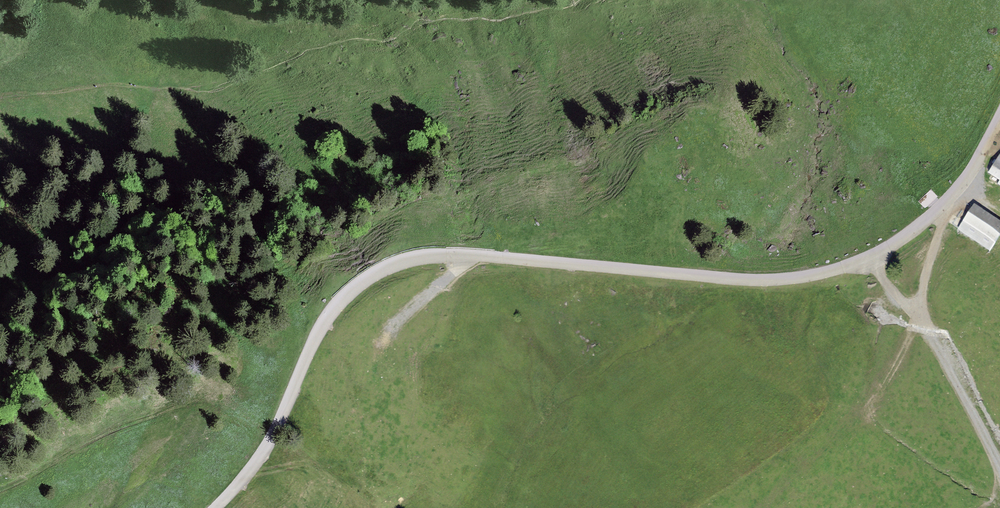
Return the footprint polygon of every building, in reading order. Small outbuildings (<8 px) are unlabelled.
[(988,173),(999,181),(999,155),(988,173)] [(974,206),(959,229),(990,249),(999,234),(999,223),(974,206)]
